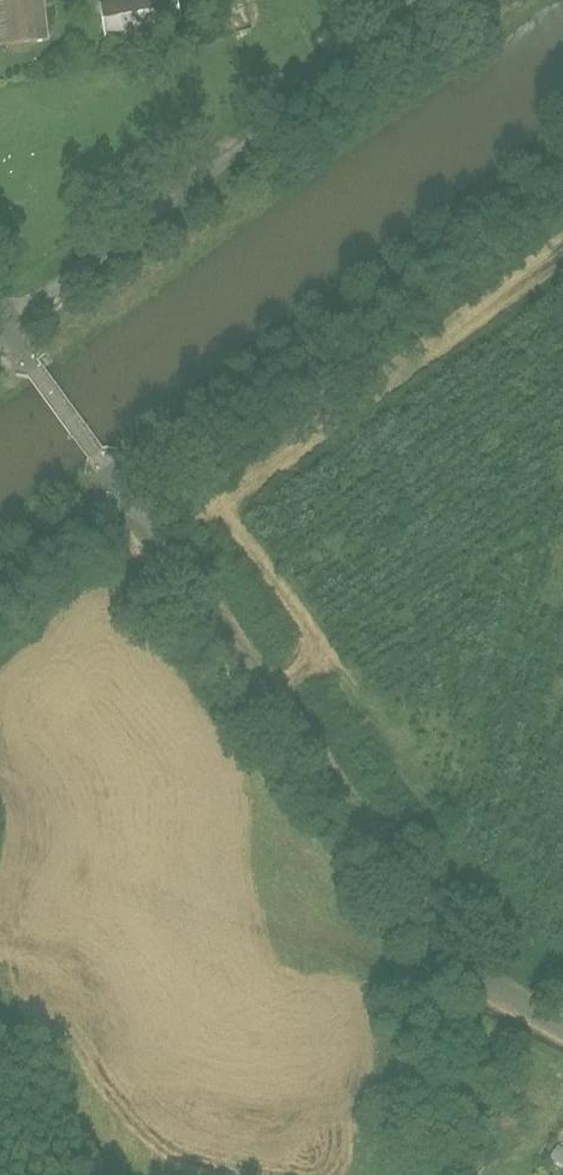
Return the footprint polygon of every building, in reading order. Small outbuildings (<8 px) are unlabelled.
[(1,43),(52,37),(47,0),(17,0),(0,2),(0,33),(1,43)] [(99,9),(106,48),(178,35),(173,8),(172,0),(148,0),(99,9)]
